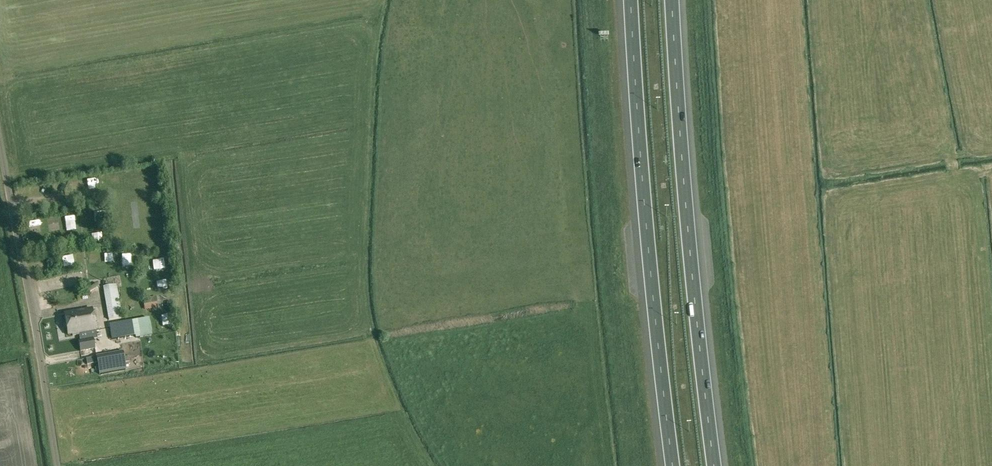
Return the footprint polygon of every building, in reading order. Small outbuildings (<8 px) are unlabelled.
[(157,307),(156,297),(144,299),(145,309),(157,308),(157,307)] [(79,335),(80,342),(93,339),(93,340),(97,339),(96,332),(92,310),(64,314),(68,335),(72,335),(72,336),(79,335)] [(137,320),(109,325),(111,340),(140,335),(140,337),(152,335),(149,318),(137,320)] [(95,349),(93,340),(93,339),(80,342),(79,342),(80,352),(95,349)] [(119,371),(125,370),(122,353),(116,354),(119,371)] [(99,375),(106,374),(103,356),(96,357),(99,375)]
